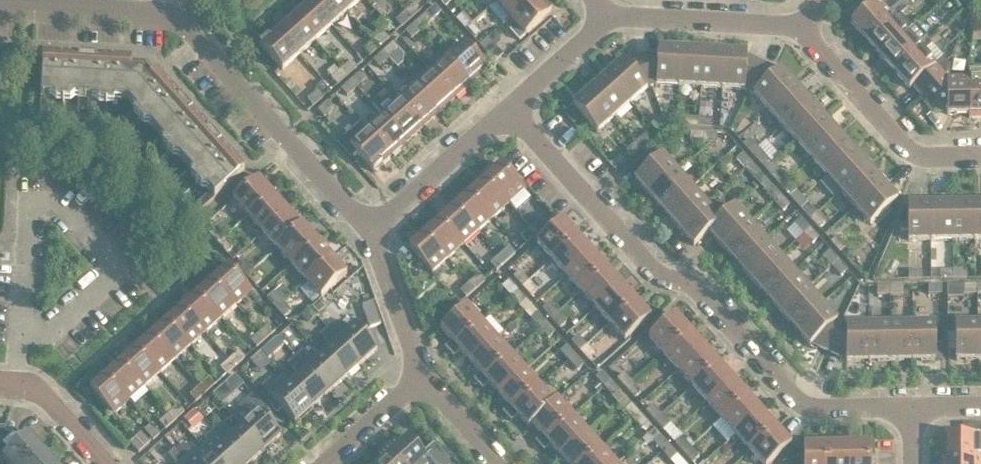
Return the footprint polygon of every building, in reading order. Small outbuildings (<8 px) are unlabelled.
[(291,13),(314,39),(331,25),(309,0),(306,0),(291,13)] [(331,25),(347,10),(337,0),(309,0),(331,25)] [(347,10),(358,0),(337,0),(347,10)] [(495,1),(510,17),(528,0),(496,0),(495,1)] [(551,10),(541,0),(528,0),(510,17),(515,23),(509,28),(519,39),(551,10)] [(865,38),(891,15),(888,11),(878,0),(874,0),(871,3),(868,0),(862,0),(854,8),(859,13),(850,21),(865,38)] [(911,4),(908,0),(900,0),(896,4),(902,11),(911,4)] [(411,17),(420,8),(415,2),(405,10),(411,17)] [(421,28),(441,11),(435,4),(415,22),(421,28)] [(894,18),(902,11),(896,4),(888,11),(891,15),(865,38),(879,54),(905,31),(894,18)] [(401,26),(411,17),(405,10),(395,19),(401,26)] [(465,28),(473,21),(464,11),(456,18),(465,28)] [(291,13),(275,27),(298,53),(314,39),(291,13)] [(473,37),(481,30),(473,21),(465,28),(473,37)] [(411,37),(421,28),(415,22),(405,30),(411,37)] [(258,43),(281,69),(298,53),(275,27),(258,43)] [(378,46),(388,37),(382,31),(373,39),(378,46)] [(905,31),(879,54),(894,70),(920,47),(923,50),(931,43),(925,36),(917,43),(906,31),(905,31)] [(494,61),(502,54),(487,37),(479,44),(494,61)] [(368,55),(378,46),(373,39),(363,48),(368,55)] [(389,57),(398,48),(392,42),(383,50),(389,57)] [(464,42),(447,57),(470,83),(487,68),(464,42)] [(655,83),(678,84),(680,48),(679,48),(679,50),(671,50),(671,47),(657,47),(657,49),(640,55),(651,85),(655,83)] [(937,80),(944,74),(945,73),(949,63),(942,55),(934,62),(923,50),(920,47),(894,70),(909,87),(912,84),(923,96),(939,82),(937,80)] [(678,84),(700,86),(702,49),(689,48),(689,51),(681,50),(681,48),(680,48),(678,84)] [(714,52),(715,50),(702,49),(700,86),(721,87),(723,50),(722,53),(714,52)] [(379,66),(389,57),(383,50),(373,59),(379,66)] [(744,88),(748,90),(762,62),(746,54),(746,52),(732,51),(732,53),(724,53),(724,50),(723,50),(721,87),(744,88)] [(48,95),(77,97),(76,115),(83,116),(84,91),(86,57),(70,56),(70,53),(60,53),(60,56),(42,55),(39,113),(47,114),(48,95)] [(151,127),(137,139),(141,144),(185,105),(174,92),(176,90),(170,83),(167,85),(145,61),(113,59),(113,56),(103,55),(103,58),(86,57),(84,91),(83,116),(90,116),(91,98),(127,100),(151,127)] [(622,59),(611,68),(613,70),(607,76),(605,74),(629,102),(646,86),(651,85),(640,55),(623,61),(622,59)] [(470,83),(447,57),(431,72),(454,97),(470,83)] [(346,74),(356,66),(350,59),(340,68),(346,74)] [(787,80),(789,78),(780,68),(778,69),(762,62),(748,90),(753,92),(768,109),(795,85),(795,84),(793,86),(787,80)] [(968,67),(969,77),(968,77),(969,112),(968,112),(968,116),(980,116),(980,67),(968,67)] [(336,83),(346,74),(340,68),(330,77),(336,83)] [(356,86),(366,77),(360,70),(350,79),(356,86)] [(438,112),(454,97),(431,72),(414,86),(438,112)] [(613,116),(629,102),(605,74),(604,75),(606,76),(600,82),(598,80),(589,89),(613,116)] [(968,112),(969,112),(968,77),(948,77),(944,74),(937,80),(939,82),(923,96),(934,109),(946,109),(946,112),(968,112)] [(346,95),(356,86),(350,79),(340,88),(346,95)] [(795,85),(768,109),(782,125),(809,101),(801,91),(799,93),(794,87),(795,85)] [(398,100),(422,126),(438,112),(414,86),(398,100)] [(405,141),(422,126),(398,100),(387,88),(371,102),(382,115),(405,141)] [(313,104),(322,96),(317,89),(307,98),(313,104)] [(589,89),(579,97),(581,99),(575,105),(573,103),(572,104),(596,131),(613,116),(589,89)] [(323,115),(333,107),(327,100),(317,109),(323,115)] [(782,125),(797,141),(824,117),(823,116),(822,118),(816,112),(818,110),(809,101),(782,125)] [(196,117),(185,105),(141,144),(146,149),(160,137),(180,159),(166,171),(170,176),(214,137),(203,125),(205,122),(199,115),(196,117)] [(683,123),(696,123),(696,114),(683,114),(683,123)] [(696,123),(709,123),(709,114),(696,114),(696,123)] [(405,141),(382,115),(366,129),(389,155),(405,141)] [(797,141),(811,157),(838,133),(830,123),(828,125),(822,119),(824,117),(797,141)] [(74,127),(75,120),(47,118),(46,125),(74,127)] [(360,123),(343,138),(349,145),(349,144),(372,170),(389,155),(366,129),(360,123)] [(690,138),(701,138),(701,129),(690,130),(690,138)] [(701,138),(712,138),(712,129),(701,129),(701,138)] [(641,147),(653,137),(647,130),(635,141),(641,147)] [(811,157),(825,174),(853,149),(852,149),(851,150),(845,144),(847,143),(838,133),(811,157)] [(225,150),(214,137),(170,176),(175,181),(189,169),(208,191),(195,203),(200,209),(243,170),(231,157),(234,155),(227,147),(225,150)] [(758,147),(750,138),(744,144),(752,153),(758,147)] [(632,156),(641,147),(635,141),(626,149),(632,156)] [(768,157),(758,147),(752,153),(761,163),(768,157)] [(825,174),(840,190),(867,165),(859,156),(857,157),(851,151),(853,150),(853,149),(825,174)] [(157,178),(162,173),(143,152),(138,157),(157,178)] [(745,167),(751,161),(743,153),(737,158),(745,167)] [(640,185),(649,195),(676,171),(661,154),(634,178),(635,179),(637,178),(642,184),(640,185)] [(754,178),(761,172),(751,161),(745,167),(754,178)] [(508,203),(524,188),(527,186),(523,181),(520,184),(501,163),(485,177),(508,203)] [(840,190),(854,206),(882,181),(881,181),(879,182),(874,176),(876,175),(867,165),(840,190)] [(773,176),(780,185),(787,179),(779,170),(773,176)] [(663,211),(691,187),(676,171),(649,195),(658,205),(659,203),(665,209),(663,211)] [(232,198),(248,215),(273,192),(258,175),(232,198)] [(470,190),(493,216),(508,203),(485,177),(470,190)] [(797,189),(787,179),(780,185),(790,195),(797,189)] [(897,198),(887,188),(886,189),(880,183),(882,182),(882,181),(854,206),(869,223),(897,198)] [(185,210),(191,206),(172,185),(167,189),(185,210)] [(774,200),(780,194),(772,185),(765,191),(774,200)] [(705,203),(691,187),(663,211),(664,212),(666,210),(671,216),(669,218),(678,227),(705,203)] [(470,190),(454,204),(478,230),(493,216),(470,190)] [(248,215),(262,231),(288,208),(273,192),(248,215)] [(783,210),(790,204),(780,194),(774,200),(783,210)] [(809,217),(816,211),(808,202),(801,208),(809,217)] [(907,239),(930,239),(930,202),(929,202),(929,205),(921,205),(921,202),(907,203),(907,239)] [(930,202),(930,239),(952,239),(951,202),(938,202),(938,205),(930,205),(930,202)] [(952,239),(973,238),(973,202),(972,202),(972,204),(964,204),(964,202),(951,202),(952,239)] [(973,202),(973,238),(980,238),(980,204),(973,204),(973,202)] [(708,231),(707,230),(720,219),(719,218),(705,203),(678,227),(687,237),(688,235),(694,242),(692,243),(693,244),(708,231)] [(478,230),(454,204),(439,218),(462,244),(478,230)] [(713,237),(722,246),(749,222),(734,205),(719,218),(720,219),(707,230),(708,231),(710,229),(715,235),(713,237)] [(262,231),(276,247),(302,224),(288,208),(262,231)] [(825,222),(816,211),(809,217),(819,228),(825,222)] [(803,232),(809,226),(801,217),(795,223),(803,232)] [(439,218),(424,231),(447,257),(462,244),(439,218)] [(577,235),(562,218),(536,241),(551,258),(577,235)] [(536,234),(545,225),(539,219),(530,227),(536,234)] [(736,262),(763,238),(749,222),(722,246),(730,256),(732,254),(738,260),(736,262)] [(302,224),(276,247),(291,263),(317,240),(302,224)] [(812,243),(819,237),(809,226),(803,232),(812,243)] [(217,242),(224,236),(215,227),(209,233),(217,242)] [(526,242),(536,234),(530,227),(520,236),(526,242)] [(447,257),(424,231),(408,246),(431,272),(447,257)] [(551,258),(566,274),(591,251),(577,235),(551,258)] [(846,245),(838,235),(831,241),(840,251),(846,245)] [(226,252),(232,246),(224,236),(217,242),(226,252)] [(744,267),(742,269),(751,279),(778,254),(763,238),(736,262),(737,263),(738,261),(744,267)] [(305,279),(331,256),(317,240),(291,263),(305,279)] [(505,261),(514,253),(508,246),(499,254),(505,261)] [(831,265),(838,259),(830,250),(824,256),(831,265)] [(580,290),(606,267),(591,251),(566,274),(580,290)] [(496,269),(505,261),(499,254),(490,263),(496,269)] [(765,294),(765,295),(792,270),(778,254),(751,279),(759,288),(761,287),(767,293),(765,294)] [(305,279),(320,296),(346,273),(331,256),(305,279)] [(246,274),(252,269),(244,259),(237,264),(246,274)] [(841,275),(848,269),(838,259),(831,265),(841,275)] [(228,264),(212,278),(235,304),(251,289),(228,264)] [(580,290),(594,306),(620,283),(606,267),(580,290)] [(908,277),(920,277),(920,268),(908,268),(908,277)] [(939,277),(952,277),(952,268),(939,268),(939,277)] [(965,268),(952,268),(952,277),(965,277),(965,268)] [(246,274),(254,284),(261,278),(252,269),(246,274)] [(521,285),(528,279),(519,270),(513,276),(521,285)] [(771,301),(780,311),(807,287),(792,270),(765,295),(766,295),(767,294),(773,300),(771,301)] [(475,288),(484,280),(478,273),(469,281),(475,288)] [(235,304),(212,278),(197,292),(220,317),(235,304)] [(529,294),(536,288),(528,279),(521,285),(529,294)] [(510,295),(516,289),(508,280),(501,286),(510,295)] [(465,297),(475,288),(469,281),(459,290),(465,297)] [(609,322),(635,299),(620,283),(594,306),(609,322)] [(963,292),(977,292),(976,283),(963,283),(963,292)] [(876,293),(889,293),(889,284),(876,285),(876,293)] [(889,293),(902,293),(902,284),(889,284),(889,293)] [(928,293),(941,293),(940,284),(928,284),(928,293)] [(793,327),(794,327),(821,303),(807,287),(780,311),(788,321),(790,319),(795,325),(793,327)] [(518,305),(525,299),(516,289),(510,295),(518,305)] [(275,307),(281,301),(273,291),(266,297),(275,307)] [(197,292),(181,305),(205,331),(220,317),(197,292)] [(609,322),(624,339),(650,316),(635,299),(609,322)] [(317,312),(324,306),(318,300),(312,305),(317,312)] [(372,300),(361,303),(369,325),(380,322),(372,300)] [(275,307),(283,316),(290,310),(281,301),(275,307)] [(550,317),(557,311),(548,302),(542,308),(550,317)] [(811,342),(828,350),(841,322),(836,320),(821,303),(794,327),(796,326),(801,332),(800,334),(809,344),(811,342)] [(929,303),(920,303),(920,312),(929,312),(929,303)] [(451,340),(444,346),(448,351),(481,321),(466,304),(440,328),(451,340)] [(205,331),(181,305),(166,319),(189,345),(205,331)] [(558,327),(565,321),(557,311),(550,317),(558,327)] [(539,327),(545,321),(537,312),(530,318),(539,327)] [(689,330),(674,313),(648,336),(663,353),(689,330)] [(166,319),(151,332),(174,358),(189,345),(166,319)] [(345,332),(334,320),(327,327),(359,363),(376,348),(354,323),(345,332)] [(452,355),(459,349),(469,360),(495,337),(481,321),(448,351),(452,355)] [(547,337),(554,331),(545,321),(539,327),(547,337)] [(265,338),(275,329),(269,322),(259,331),(265,338)] [(868,360),(868,323),(845,323),(841,322),(828,350),(846,358),(846,360),(860,360),(860,357),(868,357),(868,360)] [(920,357),(920,359),(934,359),(934,322),(911,323),(912,359),(912,357),(920,357)] [(954,322),(955,359),(957,359),(957,356),(965,356),(965,358),(978,358),(977,322),(954,322)] [(890,323),(868,323),(868,360),(869,360),(869,357),(877,357),(877,360),(890,360),(890,323)] [(911,323),(890,323),(890,360),(903,359),(903,357),(911,357),(911,359),(912,359),(911,323)] [(330,345),(321,353),(343,378),(359,363),(327,327),(319,333),(330,345)] [(677,369),(703,346),(689,330),(663,353),(677,369)] [(256,346),(265,338),(259,331),(250,339),(256,346)] [(159,372),(174,358),(151,332),(136,346),(159,372)] [(579,349),(585,343),(577,334),(571,340),(579,349)] [(261,350),(267,357),(283,343),(277,336),(261,350)] [(480,372),(473,378),(477,383),(510,353),(495,337),(469,360),(480,372)] [(588,359),(594,353),(585,343),(579,349),(588,359)] [(568,359),(574,353),(566,344),(560,350),(568,359)] [(136,346),(121,360),(144,386),(159,372),(136,346)] [(692,385),(718,362),(703,346),(677,369),(692,385)] [(235,365),(244,356),(238,349),(229,358),(235,365)] [(302,349),(294,355),(327,392),(343,378),(321,353),(312,361),(302,349)] [(481,387),(488,381),(498,393),(524,369),(510,353),(477,383),(481,387)] [(576,369),(583,363),(574,353),(568,359),(576,369)] [(298,374),(289,382),(311,406),(327,392),(294,355),(287,362),(298,374)] [(226,373),(235,365),(229,358),(220,366),(226,373)] [(121,360),(105,373),(129,399),(144,386),(121,360)] [(706,401),(732,378),(718,362),(692,385),(706,401)] [(508,404),(502,410),(506,415),(539,385),(524,369),(498,393),(508,404)] [(604,386),(610,380),(602,371),(595,377),(604,386)] [(237,372),(214,391),(222,401),(245,383),(237,372)] [(625,387),(632,381),(623,372),(617,378),(625,387)] [(129,399),(105,373),(89,388),(113,414),(129,399)] [(204,392),(214,383),(208,377),(199,385),(204,392)] [(273,398),(294,422),(311,406),(289,382),(280,389),(270,378),(261,385),(264,388),(259,393),(268,403),(273,398)] [(721,417),(747,394),(732,378),(706,401),(721,417)] [(612,395),(619,389),(610,380),(604,386),(612,395)] [(633,397),(640,391),(632,381),(625,387),(633,397)] [(195,400),(204,392),(199,385),(189,394),(195,400)] [(510,420),(517,413),(528,425),(532,422),(531,422),(553,402),(553,401),(539,385),(506,415),(510,420)] [(273,417),(252,393),(239,405),(242,409),(234,417),(241,425),(263,450),(280,434),(268,421),(273,417)] [(721,417),(735,434),(761,410),(747,394),(721,417)] [(541,433),(534,439),(539,444),(571,415),(556,398),(553,401),(553,402),(531,422),(532,422),(541,433)] [(632,418),(639,412),(631,403),(624,409),(632,418)] [(174,419),(183,411),(177,404),(168,413),(174,419)] [(654,420),(661,414),(652,404),(645,410),(654,420)] [(735,434),(749,450),(775,426),(761,410),(735,434)] [(641,428),(647,422),(639,412),(632,418),(641,428)] [(165,428),(174,419),(168,413),(159,421),(165,428)] [(662,429),(669,423),(661,414),(654,420),(662,429)] [(543,449),(550,443),(560,454),(586,431),(571,415),(539,444),(543,449)] [(241,425),(232,433),(221,421),(214,427),(247,463),(263,450),(241,425)] [(11,433),(14,424),(7,422),(4,431),(11,433)] [(980,457),(980,452),(980,435),(980,422),(962,422),(962,434),(946,435),(946,457),(942,457),(946,457),(980,457)] [(152,439),(159,433),(150,423),(144,429),(152,439)] [(791,443),(775,426),(749,450),(762,463),(768,463),(791,443)] [(214,427),(206,434),(217,446),(208,454),(218,463),(247,463),(214,427)] [(138,452),(149,442),(140,431),(129,442),(138,452)] [(560,454),(569,463),(581,463),(600,447),(586,431),(560,454)] [(42,449),(27,432),(14,444),(0,443),(0,444),(0,453),(2,454),(11,463),(10,463),(26,463),(42,449)] [(661,450),(668,444),(660,435),(653,441),(661,450)] [(423,454),(407,436),(397,445),(394,441),(386,448),(400,463),(446,463),(447,460),(433,444),(423,454)] [(683,452),(689,446),(681,436),(674,442),(683,452)] [(825,443),(826,463),(847,463),(847,442),(825,443)] [(870,442),(847,442),(847,463),(870,463),(870,442)] [(803,463),(826,463),(825,443),(803,443),(803,463)] [(669,460),(676,454),(668,444),(661,450),(669,460)] [(691,461),(698,455),(689,446),(683,452),(691,461)] [(615,463),(600,447),(581,463),(614,463),(615,463)] [(376,463),(400,463),(386,448),(379,455),(382,459),(376,463)] [(42,449),(26,463),(56,463),(42,449)] [(182,456),(189,463),(218,463),(208,454),(200,461),(189,450),(182,456)] [(980,452),(980,457),(946,457),(946,463),(980,463),(980,452)]
